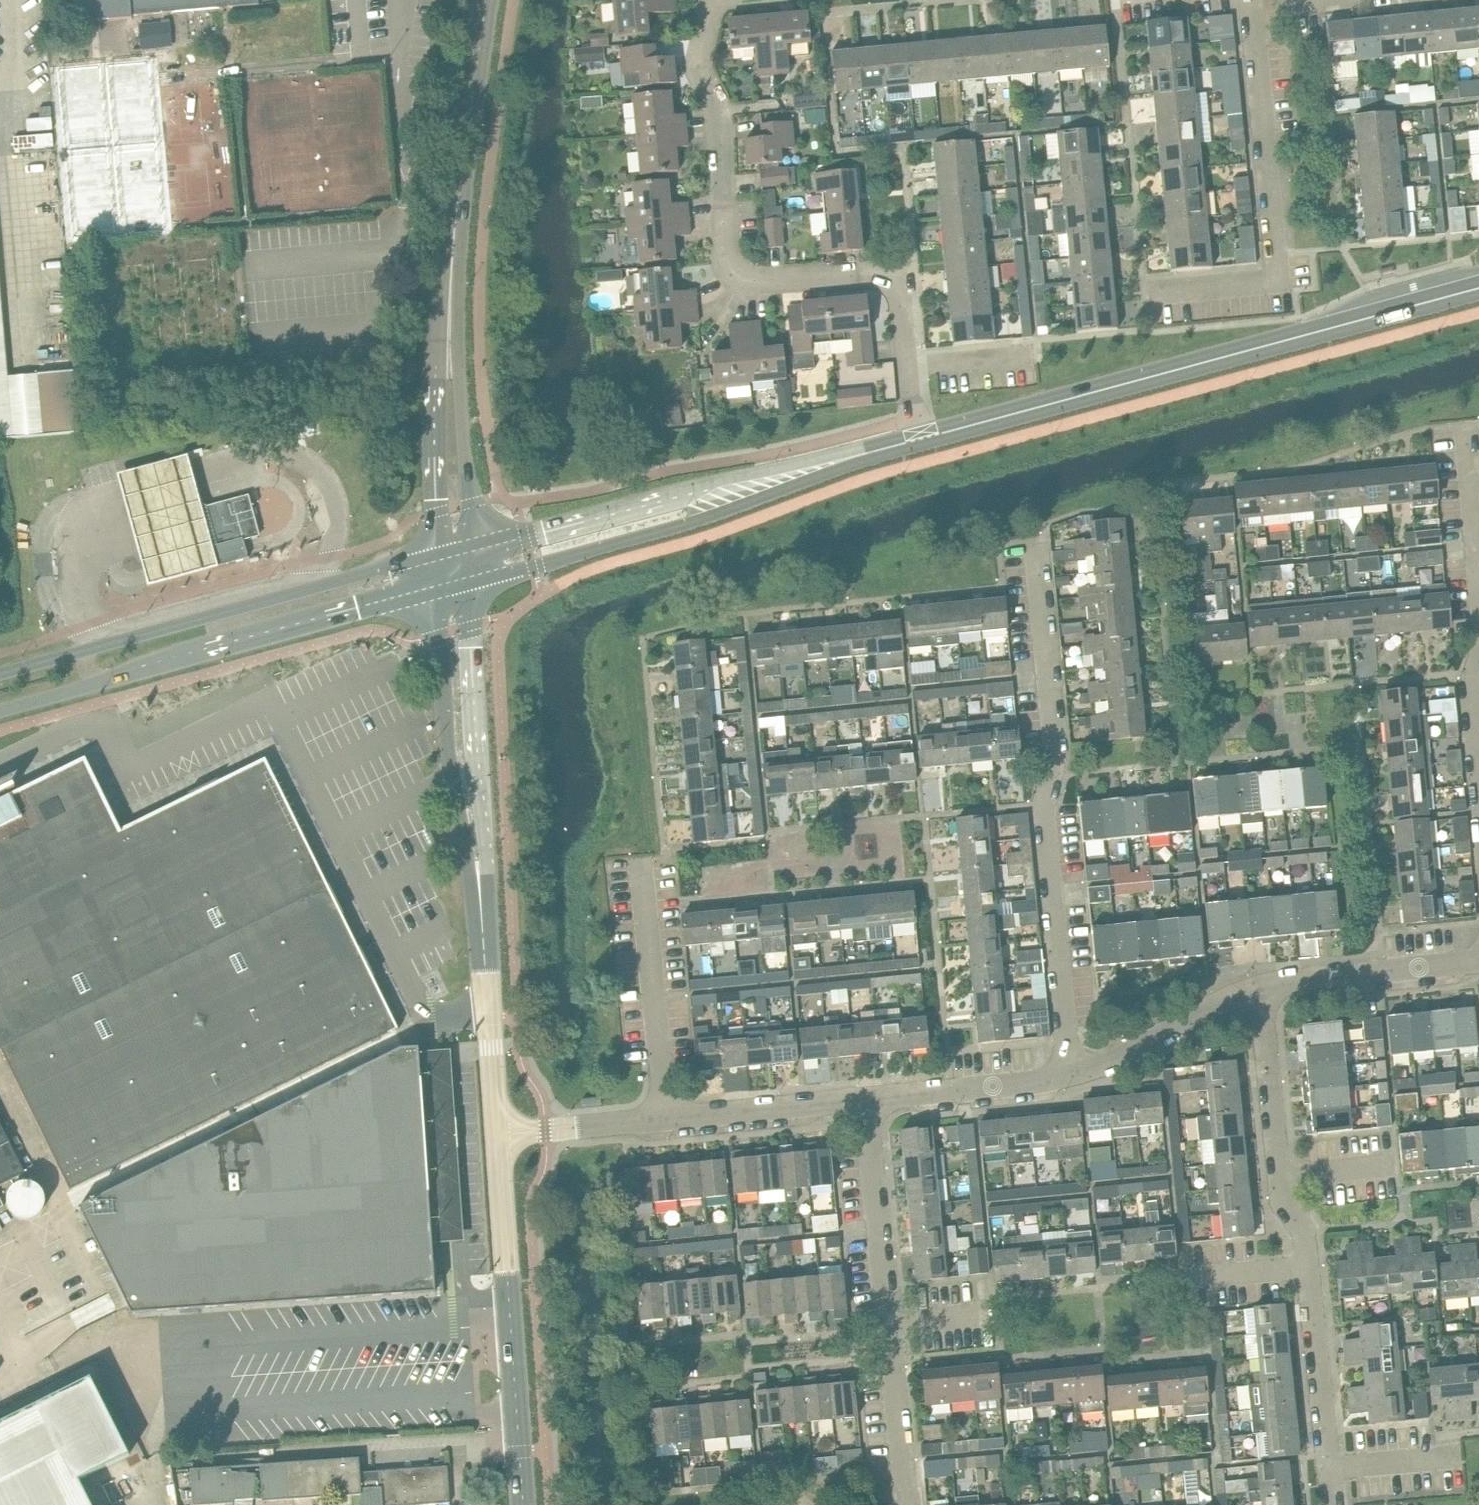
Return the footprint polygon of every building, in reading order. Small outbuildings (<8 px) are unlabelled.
[(239,6),(259,4),(258,0),(88,0),(90,21),(132,18),(131,16),(239,6)] [(673,0),(619,0),(612,1),(615,37),(649,34),(647,14),(674,11),(673,0)] [(1475,9),(1451,11),(1455,51),(1478,48),(1478,45),(1475,9)] [(1451,11),(1426,14),(1430,53),(1455,51),(1451,11)] [(807,13),(767,16),(773,74),(789,73),(786,45),(810,42),(807,13)] [(1430,53),(1426,14),(1401,17),(1405,56),(1430,53)] [(773,74),(767,16),(728,20),(731,50),(755,48),(757,76),(773,74)] [(1405,56),(1401,17),(1377,19),(1381,58),(1405,56)] [(1148,48),(1190,44),(1187,18),(1146,22),(1148,48)] [(1377,19),(1352,22),(1356,61),(1381,58),(1377,19)] [(170,21),(139,24),(141,49),(172,46),(170,21)] [(1356,61),(1352,22),(1328,24),(1328,23),(1326,23),(1330,65),(1332,64),(1332,63),(1356,61)] [(1103,27),(1079,29),(1083,69),(1106,66),(1107,67),(1109,67),(1105,26),(1103,26),(1103,27)] [(1083,69),(1079,29),(1054,32),(1058,71),(1083,69)] [(1225,41),(1234,40),(1233,29),(1224,30),(1225,41)] [(1058,71),(1054,32),(1030,34),(1033,73),(1058,71)] [(607,33),(589,35),(590,47),(607,45),(608,45),(607,33)] [(1030,34),(1005,36),(1009,76),(1033,73),(1030,34)] [(1005,36),(980,39),(984,78),(1009,76),(1005,36)] [(980,39),(956,41),(959,80),(984,78),(980,39)] [(1234,40),(1225,41),(1226,51),(1235,50),(1234,40)] [(959,80),(956,41),(931,43),(935,83),(959,80)] [(935,83),(931,43),(906,46),(910,85),(935,83)] [(1190,44),(1148,48),(1151,73),(1192,69),(1190,44)] [(590,47),(591,58),(574,60),(575,74),(604,70),(602,57),(609,56),(607,45),(590,47)] [(654,45),(634,47),(619,49),(622,74),(639,73),(641,87),(675,83),(673,57),(656,59),(654,45)] [(910,85),(906,46),(882,48),(885,87),(910,85)] [(885,87),(882,48),(857,50),(861,90),(885,87)] [(861,90),(857,50),(833,52),(831,52),(835,93),(837,93),(837,92),(861,90)] [(1192,69),(1151,73),(1153,97),(1194,93),(1192,69)] [(1230,90),(1239,89),(1238,78),(1229,79),(1230,90)] [(1395,86),(1396,95),(1409,94),(1408,84),(1395,86)] [(1475,87),(1459,89),(1460,98),(1476,97),(1475,87)] [(1239,89),(1230,90),(1231,100),(1240,99),(1239,89)] [(1460,98),(1459,89),(1442,91),(1443,100),(1460,98)] [(635,136),(686,131),(684,115),(672,116),(670,92),(631,96),(635,136)] [(1409,94),(1410,103),(1427,102),(1426,92),(1409,94)] [(1194,93),(1153,97),(1156,122),(1197,118),(1194,93)] [(1410,103),(1409,94),(1396,95),(1393,96),(1394,105),(1410,103)] [(1360,99),(1361,108),(1378,107),(1377,97),(1360,99)] [(591,98),(581,99),(582,109),(589,108),(591,105),(591,98)] [(1361,108),(1360,99),(1344,100),(1345,110),(1361,108)] [(1440,125),(1450,124),(1448,108),(1439,108),(1440,125)] [(1434,126),(1433,109),(1423,110),(1425,127),(1434,126)] [(825,110),(805,112),(806,124),(826,122),(825,110)] [(1357,142),(1396,139),(1394,114),(1394,111),(1353,116),(1353,119),(1354,119),(1357,142)] [(1104,113),(1087,115),(1088,124),(1105,122),(1104,113)] [(988,115),(973,117),(974,126),(989,124),(988,115)] [(1088,124),(1087,115),(1071,116),(1072,126),(1088,124)] [(1054,118),(1038,119),(1039,129),(1055,127),(1054,118)] [(1197,118),(1156,122),(1158,147),(1199,143),(1197,118)] [(1039,129),(1038,119),(1021,121),(1022,130),(1039,129)] [(747,166),(767,164),(780,163),(778,148),(793,147),(790,122),(761,125),(762,138),(745,140),(747,166)] [(1005,123),(989,124),(990,134),(1006,132),(1005,123)] [(990,134),(989,124),(974,126),(972,126),(973,135),(990,134)] [(956,127),(939,129),(940,138),(957,137),(956,127)] [(1060,157),(1101,153),(1099,131),(1098,131),(1098,128),(1056,132),(1056,135),(1057,135),(1060,157)] [(1235,139),(1244,138),(1243,128),(1234,128),(1235,139)] [(940,138),(939,129),(923,131),(924,140),(940,138)] [(687,146),(686,131),(635,136),(639,175),(678,171),(675,148),(687,146)] [(906,132),(890,134),(891,143),(907,142),(906,132)] [(891,143),(890,134),(873,136),(874,145),(891,143)] [(856,137),(840,139),(841,148),(857,147),(856,137)] [(1245,149),(1244,138),(1235,139),(1236,150),(1245,149)] [(1398,164),(1396,139),(1357,142),(1359,167),(1398,164)] [(936,169),(976,165),(974,143),(975,143),(974,140),(933,145),(933,147),(934,147),(936,169)] [(1444,158),(1453,158),(1451,141),(1442,142),(1444,158)] [(1199,143),(1158,147),(1161,171),(1201,168),(1199,143)] [(1428,160),(1438,159),(1436,143),(1427,143),(1428,160)] [(1021,162),(1030,161),(1028,145),(1019,146),(1021,162)] [(1005,164),(1015,163),(1013,146),(1004,147),(1005,164)] [(1103,178),(1101,153),(1060,157),(1062,182),(1103,178)] [(1453,158),(1444,158),(1445,175),(1455,174),(1453,158)] [(1438,159),(1428,160),(1430,176),(1439,176),(1438,159)] [(1033,186),(1030,161),(1021,162),(1023,187),(1033,186)] [(1015,163),(1005,164),(1007,180),(1016,179),(1015,163)] [(1401,189),(1398,164),(1359,167),(1362,192),(1401,189)] [(978,191),(976,165),(936,169),(939,195),(978,191)] [(760,171),(761,186),(789,183),(788,168),(760,171)] [(1203,192),(1201,168),(1161,171),(1163,196),(1203,192)] [(626,171),(617,172),(618,181),(627,181),(626,171)] [(824,213),(858,210),(854,171),(814,174),(816,193),(822,192),(824,213)] [(1239,188),(1249,188),(1248,177),(1238,178),(1239,188)] [(1105,203),(1103,178),(1062,182),(1065,207),(1105,203)] [(625,225),(688,218),(687,203),(670,204),(668,181),(631,184),(634,207),(624,208),(625,225)] [(1035,211),(1033,186),(1023,187),(1026,212),(1035,211)] [(1249,188),(1239,188),(1242,213),(1251,212),(1249,188)] [(1403,214),(1401,189),(1362,192),(1364,217),(1403,214)] [(1448,208),(1458,207),(1456,190),(1447,191),(1448,208)] [(978,191),(939,195),(941,220),(981,216),(978,191)] [(1206,217),(1203,192),(1163,196),(1166,221),(1206,217)] [(1433,209),(1443,208),(1441,192),(1432,193),(1433,209)] [(1010,213),(1020,212),(1018,196),(1009,197),(1010,213)] [(765,218),(775,217),(774,203),(764,204),(765,218)] [(1105,203),(1065,207),(1067,233),(1108,228),(1105,203)] [(1458,207),(1448,208),(1451,233),(1468,232),(1466,209),(1458,210),(1458,207)] [(1443,208),(1433,209),(1435,226),(1444,225),(1443,208)] [(858,210),(824,213),(826,234),(820,234),(822,254),(862,250),(858,210)] [(1037,235),(1035,211),(1026,212),(1028,236),(1037,235)] [(1021,229),(1020,212),(1010,213),(1012,229),(1021,229)] [(1403,214),(1364,217),(1366,240),(1365,240),(1365,242),(1407,238),(1406,236),(1405,236),(1403,214)] [(983,241),(981,216),(941,220),(944,245),(983,241)] [(1206,217),(1166,221),(1169,245),(1208,241),(1206,217)] [(690,235),(688,218),(625,225),(627,241),(637,240),(639,264),(675,260),(673,236),(690,235)] [(781,218),(765,219),(767,248),(783,246),(781,218)] [(1244,238),(1254,237),(1253,226),(1243,227),(1244,238)] [(1110,254),(1108,228),(1067,233),(1069,258),(1110,254)] [(591,232),(592,243),(600,242),(603,238),(602,231),(591,232)] [(1040,260),(1037,235),(1028,236),(1031,261),(1040,260)] [(1255,248),(1254,237),(1244,238),(1245,249),(1255,248)] [(983,241),(944,245),(946,270),(986,266),(983,241)] [(1208,241),(1169,245),(1171,269),(1170,269),(1170,272),(1212,268),(1211,265),(1210,265),(1208,241)] [(1015,263),(1025,262),(1023,245),(1014,246),(1015,263)] [(1112,279),(1110,254),(1069,258),(1072,283),(1112,279)] [(1040,260),(1031,261),(1033,286),(1042,285),(1040,260)] [(1025,262),(1015,263),(1017,279),(1026,278),(1025,262)] [(988,291),(986,266),(946,270),(949,295),(988,291)] [(634,313),(697,306),(695,290),(672,293),(669,269),(639,272),(641,297),(632,298),(634,313)] [(622,271),(595,273),(596,283),(623,281),(622,271)] [(1114,304),(1112,279),(1072,283),(1074,308),(1114,304)] [(0,281),(0,436),(13,435),(0,281)] [(1045,309),(1042,285),(1033,286),(1036,310),(1045,309)] [(988,291),(949,295),(951,320),(991,316),(988,291)] [(1020,313),(1030,312),(1028,295),(1018,295),(1020,313)] [(866,296),(827,300),(832,342),(852,340),(853,352),(846,353),(848,367),(873,364),(866,296)] [(832,342),(827,300),(801,303),(802,308),(787,310),(793,370),(811,369),(809,344),(832,342)] [(1116,326),(1114,304),(1074,308),(1077,330),(1076,330),(1076,333),(1117,329),(1117,326),(1116,326)] [(698,322),(697,306),(634,313),(635,329),(645,328),(647,351),(681,348),(679,324),(698,322)] [(1045,309),(1036,310),(1038,336),(1047,335),(1045,309)] [(1032,337),(1030,312),(1020,313),(1023,337),(1032,337)] [(991,316),(951,320),(953,342),(953,345),(994,341),(994,338),(993,338),(991,316)] [(744,323),(750,383),(786,379),(783,348),(763,349),(760,322),(744,323)] [(750,383),(744,323),(729,325),(731,353),(712,354),(715,386),(750,383)] [(699,369),(700,380),(711,379),(710,368),(699,369)] [(82,431),(76,371),(40,375),(46,434),(82,431)] [(875,405),(874,386),(839,390),(841,408),(875,405)] [(791,404),(778,405),(778,414),(791,413),(791,404)] [(705,418),(706,427),(719,427),(718,417),(705,418)] [(148,586),(207,569),(205,562),(202,549),(201,548),(219,543),(208,505),(199,503),(186,456),(118,474),(148,586)] [(1408,470),(1411,500),(1437,498),(1434,467),(1408,470)] [(1408,470),(1383,472),(1386,502),(1411,500),(1408,470)] [(1386,502),(1383,472),(1358,475),(1361,505),(1386,502)] [(1358,475),(1334,477),(1337,507),(1361,505),(1358,475)] [(1334,477),(1309,479),(1312,510),(1313,520),(1326,519),(1325,509),(1337,507),(1334,477)] [(1309,479),(1285,482),(1288,512),(1312,510),(1309,479)] [(1288,512),(1285,482),(1260,484),(1263,515),(1264,525),(1289,522),(1288,512)] [(1263,515),(1260,484),(1235,487),(1238,517),(1263,515)] [(219,543),(201,548),(202,549),(205,562),(207,569),(248,558),(247,555),(245,550),(242,539),(259,535),(253,516),(250,503),(248,494),(208,505),(219,543)] [(1205,502),(1210,551),(1221,550),(1219,534),(1234,532),(1230,499),(1205,502)] [(1210,551),(1205,502),(1181,504),(1185,537),(1201,536),(1202,543),(1200,544),(1201,552),(1210,551)] [(1075,549),(1125,544),(1123,520),(1090,523),(1091,540),(1083,540),(1083,539),(1075,540),(1075,549)] [(1439,528),(1414,530),(1416,546),(1441,544),(1439,528)] [(1416,546),(1414,530),(1405,531),(1406,547),(1416,546)] [(1377,534),(1364,535),(1366,551),(1379,550),(1377,534)] [(1366,551),(1364,535),(1355,536),(1357,552),(1366,551)] [(1266,537),(1256,538),(1257,546),(1266,545),(1266,537)] [(1328,539),(1315,540),(1317,556),(1330,555),(1328,539)] [(1075,549),(1075,540),(1063,541),(1063,550),(1075,549)] [(1317,556),(1315,540),(1306,541),(1308,557),(1317,556)] [(1125,544),(1075,549),(1076,559),(1092,558),(1094,572),(1128,568),(1125,544)] [(1279,544),(1266,545),(1268,561),(1280,560),(1279,544)] [(1268,561),(1266,545),(1257,546),(1258,562),(1268,561)] [(1442,550),(1422,552),(1416,552),(1418,567),(1443,564),(1442,550)] [(1212,578),(1209,552),(1200,553),(1203,579),(1212,578)] [(1418,567),(1416,552),(1406,553),(1407,568),(1418,567)] [(1366,556),(1368,572),(1381,571),(1380,555),(1366,556)] [(1368,572),(1366,556),(1358,557),(1359,572),(1368,572)] [(1317,561),(1319,577),(1332,575),(1330,560),(1317,561)] [(1319,577),(1317,561),(1308,562),(1310,577),(1319,577)] [(1212,567),(1213,578),(1226,576),(1225,565),(1212,567)] [(1280,565),(1268,566),(1270,581),(1281,580),(1280,565)] [(1270,581),(1268,566),(1258,567),(1259,582),(1270,581)] [(1128,568),(1094,572),(1095,585),(1079,587),(1080,597),(1130,592),(1128,568)] [(1069,584),(1068,574),(1057,575),(1058,585),(1069,584)] [(1213,582),(1216,611),(1228,610),(1225,581),(1213,582)] [(1420,587),(1421,598),(1424,629),(1449,626),(1445,584),(1420,587)] [(1395,589),(1370,591),(1374,634),(1399,631),(1396,601),(1395,589)] [(1374,634),(1370,591),(1345,593),(1347,605),(1350,636),(1374,634)] [(1130,592),(1080,597),(1081,608),(1086,607),(1088,620),(1099,619),(1132,616),(1130,592)] [(1421,598),(1396,601),(1399,631),(1424,629),(1421,598)] [(978,601),(981,631),(1007,629),(1004,599),(978,601)] [(978,601),(954,604),(957,634),(981,631),(978,601)] [(957,634),(954,604),(929,606),(932,636),(957,634)] [(1347,605),(1322,608),(1325,639),(1350,636),(1347,605)] [(932,636),(929,606),(904,609),(908,649),(933,646),(932,636)] [(1325,639),(1322,608),(1298,610),(1301,641),(1325,639)] [(1216,611),(1221,661),(1246,658),(1243,625),(1228,626),(1227,610),(1216,611)] [(1301,641),(1298,610),(1273,612),(1276,643),(1301,641)] [(1221,661),(1216,611),(1207,612),(1208,621),(1209,620),(1210,628),(1194,630),(1197,663),(1221,661)] [(1276,643),(1273,612),(1248,615),(1251,646),(1276,643)] [(1132,616),(1099,619),(1100,633),(1083,635),(1085,645),(1135,640),(1132,616)] [(904,668),(899,621),(872,624),(877,671),(904,668)] [(1068,623),(1060,624),(1061,634),(1068,633),(1068,623)] [(872,624),(848,626),(851,656),(866,654),(867,672),(877,671),(872,624)] [(848,626),(824,629),(827,658),(828,670),(835,669),(837,666),(836,657),(851,656),(848,626)] [(827,658),(824,629),(799,631),(802,661),(827,658)] [(802,661),(799,631),(775,634),(778,663),(802,661)] [(778,663),(775,634),(750,636),(753,666),(765,664),(766,676),(779,675),(778,663)] [(737,663),(747,662),(744,637),(735,638),(737,663)] [(1135,640),(1085,645),(1085,655),(1092,654),(1093,668),(1103,667),(1137,663),(1135,640)] [(717,652),(705,653),(703,641),(674,644),(676,669),(706,666),(718,665),(717,652)] [(1373,661),(1374,649),(1360,648),(1359,660),(1373,661)] [(1010,661),(984,663),(985,669),(986,678),(1012,675),(1010,661)] [(747,662),(737,663),(740,689),(749,688),(747,662)] [(1137,663),(1103,667),(1105,681),(1088,683),(1089,692),(1139,688),(1137,663)] [(708,692),(706,666),(676,669),(679,695),(708,692)] [(985,669),(961,671),(962,681),(986,678),(985,669)] [(961,671),(936,674),(937,683),(962,681),(961,671)] [(937,683),(936,674),(911,676),(912,686),(937,683)] [(1012,681),(986,684),(987,693),(988,699),(1014,696),(1012,681)] [(987,693),(986,684),(962,686),(963,696),(987,693)] [(963,696),(962,686),(937,689),(938,698),(963,696)] [(752,712),(749,688),(740,689),(742,713),(752,712)] [(906,688),(879,691),(880,700),(906,698),(906,688)] [(1139,688),(1089,692),(1090,702),(1106,700),(1108,714),(1142,711),(1139,688)] [(938,698),(937,689),(912,692),(913,701),(938,698)] [(1385,718),(1426,714),(1425,703),(1415,704),(1413,690),(1383,693),(1385,718)] [(879,691),(855,694),(856,703),(880,700),(879,691)] [(711,716),(708,692),(679,695),(681,719),(711,716)] [(1088,702),(1087,693),(1079,693),(1080,703),(1088,702)] [(855,694),(831,696),(832,705),(856,703),(855,694)] [(831,696),(806,698),(807,708),(832,705),(831,696)] [(806,698),(781,701),(782,710),(807,708),(806,698)] [(1430,714),(1442,713),(1456,711),(1455,700),(1429,703),(1430,714)] [(782,710),(781,701),(756,703),(757,713),(782,710)] [(881,707),(882,716),(909,713),(908,704),(881,707)] [(882,716),(881,707),(856,709),(857,718),(882,716)] [(857,718),(856,709),(832,711),(833,721),(857,718)] [(833,721),(832,711),(808,714),(809,723),(833,721)] [(1142,711),(1108,714),(1092,716),(1093,726),(1096,726),(1098,741),(1144,736),(1142,711)] [(1459,736),(1456,711),(1442,713),(1444,737),(1459,736)] [(754,736),(752,712),(742,713),(745,737),(754,736)] [(808,714),(783,716),(784,726),(809,723),(808,714)] [(990,716),(990,720),(994,760),(1020,758),(1017,728),(1005,729),(1004,714),(990,716)] [(1426,714),(1385,718),(1388,743),(1428,739),(1426,714)] [(711,716),(681,719),(683,743),(713,740),(711,716)] [(784,726),(783,716),(759,719),(760,728),(784,726)] [(1091,716),(1079,717),(1080,726),(1092,725),(1091,716)] [(990,720),(966,722),(967,733),(970,763),(994,760),(990,720)] [(967,733),(966,722),(941,725),(942,736),(945,765),(970,763),(967,733)] [(757,762),(754,736),(745,737),(747,763),(757,762)] [(945,765),(942,736),(917,738),(920,768),(945,765)] [(1428,739),(1388,743),(1390,768),(1431,764),(1428,739)] [(716,765),(713,740),(683,743),(686,769),(716,766),(716,765)] [(899,741),(900,751),(886,752),(889,783),(915,780),(911,740),(899,741)] [(849,746),(836,748),(840,788),(864,786),(861,755),(850,756),(849,746)] [(824,749),(825,759),(812,760),(815,791),(840,788),(836,748),(824,749)] [(1447,762),(1461,761),(1460,749),(1445,751),(1447,762)] [(800,750),(786,751),(790,793),(815,791),(812,760),(801,761),(800,750)] [(790,793),(786,751),(762,754),(766,796),(790,793)] [(889,783),(886,752),(861,755),(864,786),(889,783)] [(396,1028),(371,978),(376,975),(375,974),(371,976),(363,960),(367,958),(366,956),(362,958),(336,906),(341,904),(340,902),(335,904),(327,888),(332,886),(331,884),(326,886),(265,760),(207,788),(208,791),(193,799),(192,795),(119,831),(84,760),(6,798),(0,787),(0,1048),(1,1048),(70,1189),(396,1028)] [(1462,772),(1461,761),(1447,762),(1448,773),(1462,772)] [(759,786),(757,762),(747,763),(750,787),(759,786)] [(1300,763),(1304,808),(1327,806),(1323,767),(1314,768),(1313,762),(1300,763)] [(1288,770),(1279,771),(1283,810),(1304,808),(1300,763),(1287,764),(1288,770)] [(726,764),(716,765),(716,766),(686,769),(688,793),(729,789),(726,764)] [(1431,764),(1390,768),(1393,792),(1423,789),(1423,790),(1433,789),(1431,764)] [(1283,810),(1279,771),(1271,772),(1270,766),(1257,767),(1261,812),(1283,810)] [(1261,812),(1257,767),(1244,768),(1245,775),(1236,776),(1240,815),(1261,812)] [(1227,770),(1214,771),(1218,817),(1240,815),(1236,776),(1228,776),(1227,770)] [(1218,817),(1214,771),(1201,773),(1202,779),(1192,780),(1196,819),(1218,817)] [(759,786),(750,787),(752,811),(762,810),(759,786)] [(1178,787),(1164,788),(1169,834),(1192,831),(1188,792),(1179,793),(1178,787)] [(1153,796),(1143,797),(1147,836),(1169,834),(1164,788),(1152,790),(1153,796)] [(731,814),(729,789),(688,793),(691,818),(721,815),(731,814)] [(1423,789),(1393,792),(1395,818),(1426,815),(1423,790),(1423,789)] [(1147,836),(1143,797),(1135,797),(1135,791),(1121,793),(1126,838),(1147,836)] [(1126,838),(1121,793),(1109,794),(1109,800),(1100,801),(1104,840),(1126,838)] [(1104,840),(1100,801),(1093,802),(1092,795),(1078,797),(1079,803),(1078,803),(1078,806),(1079,806),(1083,842),(1104,840)] [(1466,810),(1465,799),(1450,801),(1451,812),(1466,810)] [(762,810),(752,811),(755,836),(764,836),(762,810)] [(1004,840),(1030,838),(1028,813),(1002,815),(1004,840)] [(723,840),(721,815),(691,818),(693,843),(723,840)] [(959,845),(989,842),(986,817),(956,820),(959,845)] [(1398,849),(1429,846),(1426,821),(1396,824),(1398,849)] [(1314,847),(1331,846),(1330,837),(1313,838),(1314,847)] [(1033,862),(1030,838),(1004,840),(1007,865),(1033,862)] [(1308,848),(1307,839),(1291,840),(1292,849),(1308,848)] [(1287,850),(1286,841),(1269,843),(1270,852),(1287,850)] [(991,867),(989,842),(959,845),(961,870),(991,867)] [(1469,842),(1454,843),(1456,854),(1470,853),(1469,842)] [(1431,871),(1429,846),(1398,849),(1401,874),(1431,871)] [(1217,848),(1200,849),(1201,858),(1218,857),(1217,848)] [(1261,848),(1243,850),(1244,860),(1262,858),(1261,848)] [(1244,860),(1243,850),(1228,852),(1229,862),(1244,860)] [(1179,872),(1196,871),(1194,852),(1177,854),(1179,872)] [(1310,863),(1327,861),(1326,852),(1309,854),(1310,863)] [(1287,856),(1288,865),(1305,863),(1304,854),(1287,856)] [(1266,858),(1267,867),(1284,866),(1283,856),(1266,858)] [(1263,867),(1262,858),(1244,860),(1245,869),(1263,867)] [(1244,860),(1229,862),(1230,870),(1245,869),(1244,860)] [(1033,862),(1007,865),(1009,890),(1035,887),(1033,862)] [(1224,862),(1202,864),(1203,873),(1225,871),(1224,862)] [(1109,879),(1107,863),(1085,866),(1087,881),(1109,879)] [(1168,864),(1151,865),(1152,875),(1169,873),(1168,864)] [(994,891),(991,867),(961,870),(964,894),(994,891)] [(1431,871),(1401,874),(1403,898),(1433,895),(1431,871)] [(1147,872),(1129,873),(1130,883),(1148,882),(1147,872)] [(1130,883),(1129,873),(1114,875),(1115,885),(1130,883)] [(1197,877),(1178,878),(1179,888),(1198,886),(1197,877)] [(1171,894),(1170,879),(1153,881),(1154,895),(1171,894)] [(1459,893),(1474,891),(1473,880),(1458,881),(1459,893)] [(1149,890),(1148,882),(1130,883),(1131,892),(1149,890)] [(1130,883),(1115,885),(1116,894),(1131,892),(1130,883)] [(1110,885),(1087,887),(1089,904),(1111,901),(1110,885)] [(994,891),(964,894),(966,918),(996,915),(994,891)] [(1313,893),(1318,938),(1331,937),(1330,931),(1339,930),(1335,891),(1313,893)] [(1474,891),(1459,893),(1460,904),(1475,902),(1474,891)] [(886,895),(889,925),(915,923),(913,893),(886,895)] [(1313,893),(1291,896),(1295,935),(1304,934),(1305,940),(1318,938),(1313,893)] [(886,895),(862,898),(865,928),(889,925),(886,895)] [(1433,895),(1403,898),(1406,924),(1436,921),(1433,895)] [(1291,896),(1270,898),(1274,943),(1288,942),(1287,935),(1295,935),(1291,896)] [(862,898),(836,900),(839,930),(852,929),(853,942),(866,941),(865,928),(862,898)] [(1270,898),(1248,900),(1252,939),(1261,938),(1262,944),(1274,943),(1270,898)] [(839,930),(836,900),(812,903),(816,943),(831,942),(830,931),(839,930)] [(1037,900),(1011,903),(1012,914),(1038,911),(1037,900)] [(1252,939),(1248,900),(1227,902),(1231,947),(1245,946),(1244,940),(1252,939)] [(1231,947),(1227,902),(1205,904),(1209,943),(1218,942),(1219,948),(1231,947)] [(816,943),(812,903),(788,905),(792,945),(816,943)] [(756,908),(758,938),(760,954),(771,953),(769,937),(785,936),(782,906),(756,908)] [(758,938),(756,908),(730,911),(733,941),(758,938)] [(733,941),(730,911),(706,913),(709,943),(710,957),(725,955),(723,942),(733,941)] [(1038,911),(1012,914),(1013,926),(1039,924),(1038,911)] [(709,943),(706,913),(682,916),(685,946),(709,943)] [(1010,914),(996,915),(966,918),(969,944),(999,941),(998,929),(1011,927),(1010,914)] [(1177,919),(1182,964),(1195,963),(1195,957),(1204,956),(1200,917),(1177,919)] [(1182,964),(1177,919),(1156,921),(1160,960),(1169,959),(1169,965),(1182,964)] [(1156,921),(1134,923),(1139,968),(1152,967),(1152,961),(1160,960),(1156,921)] [(1134,923),(1113,925),(1117,964),(1126,963),(1126,969),(1139,968),(1134,923)] [(1117,964),(1113,925),(1091,927),(1095,963),(1094,963),(1094,966),(1095,966),(1096,972),(1109,971),(1109,965),(1117,964)] [(999,941),(969,944),(971,968),(1001,965),(999,941)] [(1017,963),(1043,961),(1042,949),(1016,952),(1017,963)] [(892,961),(893,970),(920,968),(919,958),(892,961)] [(893,970),(892,961),(868,964),(869,973),(893,970)] [(1043,961),(1017,963),(1018,976),(1044,973),(1043,961)] [(868,964),(843,966),(844,975),(869,973),(868,964)] [(1001,965),(971,968),(974,993),(1004,990),(1001,965)] [(844,975),(843,966),(818,969),(819,978),(844,975)] [(819,978),(818,969),(795,971),(796,980),(819,978)] [(789,972),(764,975),(765,983),(790,981),(789,972)] [(894,976),(895,985),(921,983),(921,973),(894,976)] [(762,974),(737,977),(738,986),(762,984),(762,974)] [(895,985),(894,976),(870,978),(871,988),(895,985)] [(738,986),(737,977),(713,979),(713,988),(738,986)] [(871,988),(870,978),(844,981),(845,990),(871,988)] [(713,988),(713,979),(688,982),(689,991),(713,988)] [(844,981),(820,983),(820,993),(845,990),(844,981)] [(820,993),(820,983),(797,986),(798,995),(820,993)] [(763,989),(764,998),(791,995),(790,986),(763,989)] [(764,998),(763,989),(738,991),(739,1000),(764,998)] [(1004,990),(974,993),(976,1018),(1006,1015),(1004,990)] [(739,1000),(738,991),(714,993),(715,1003),(739,1000)] [(715,1003),(714,993),(690,996),(691,1005),(715,1003)] [(1022,1013),(1048,1011),(1047,999),(1021,1001),(1022,1013)] [(1464,1002),(1450,1004),(1455,1049),(1478,1047),(1474,1008),(1465,1009),(1464,1002)] [(1439,1011),(1429,1012),(1433,1051),(1455,1049),(1450,1004),(1438,1005),(1439,1011)] [(1433,1051),(1429,1012),(1422,1013),(1421,1007),(1407,1008),(1412,1053),(1433,1051)] [(1412,1053),(1407,1008),(1395,1009),(1396,1015),(1387,1016),(1390,1055),(1412,1053)] [(901,1051),(898,1020),(897,1010),(873,1013),(877,1053),(901,1051)] [(1049,1022),(1048,1011),(1022,1013),(1023,1025),(1049,1022)] [(861,1024),(849,1025),(852,1055),(877,1053),(873,1013),(860,1014),(861,1024)] [(1007,1026),(1023,1025),(1022,1013),(1006,1015),(1007,1026)] [(1006,1015),(976,1018),(978,1043),(1009,1040),(1007,1026),(1006,1015)] [(849,1025),(837,1026),(836,1016),(823,1017),(824,1028),(827,1058),(852,1055),(849,1025)] [(1373,1040),(1382,1039),(1380,1017),(1362,1019),(1364,1041),(1373,1040)] [(925,1018),(898,1020),(901,1051),(928,1048),(925,1018)] [(1298,1047),(1343,1043),(1341,1021),(1302,1025),(1303,1034),(1297,1035),(1298,1047)] [(781,1022),(767,1023),(771,1064),(797,1061),(794,1031),(782,1032),(781,1022)] [(771,1064),(767,1023),(742,1026),(743,1036),(746,1066),(771,1064)] [(721,1069),(718,1038),(708,1039),(707,1026),(693,1027),(697,1071),(721,1069)] [(827,1058),(824,1028),(800,1030),(803,1060),(827,1058)] [(743,1036),(718,1038),(721,1069),(746,1066),(743,1036)] [(1382,1039),(1373,1040),(1375,1057),(1384,1056),(1382,1039)] [(1343,1043),(1298,1047),(1299,1061),(1306,1060),(1306,1069),(1345,1065),(1343,1043)] [(1233,1056),(1232,1053),(1232,1046),(1222,1047),(1223,1057),(1233,1056)] [(435,1292),(418,1047),(400,1049),(79,1206),(131,1313),(435,1292)] [(1386,1077),(1385,1061),(1375,1062),(1377,1078),(1386,1077)] [(1205,1065),(1206,1077),(1190,1079),(1191,1091),(1208,1089),(1238,1086),(1235,1062),(1205,1065)] [(1345,1065),(1306,1069),(1307,1077),(1301,1078),(1302,1091),(1347,1086),(1345,1065)] [(1165,1093),(1174,1092),(1172,1068),(1162,1069),(1165,1093)] [(1463,1072),(1464,1082),(1478,1081),(1478,1071),(1463,1072)] [(1453,1073),(1436,1075),(1437,1085),(1454,1083),(1453,1073)] [(1437,1085),(1436,1075),(1420,1077),(1421,1086),(1437,1085)] [(1415,1077),(1409,1078),(1392,1080),(1393,1089),(1416,1087),(1415,1077)] [(1389,1099),(1387,1082),(1378,1083),(1379,1100),(1389,1099)] [(1454,1083),(1437,1085),(1438,1094),(1455,1092),(1454,1083)] [(1437,1085),(1421,1086),(1422,1096),(1438,1094),(1437,1085)] [(1238,1086),(1208,1089),(1210,1114),(1240,1111),(1238,1086)] [(1350,1108),(1347,1086),(1302,1091),(1304,1104),(1310,1103),(1311,1112),(1350,1108)] [(1476,1087),(1459,1089),(1460,1098),(1478,1096),(1478,1087),(1476,1087)] [(1174,1092),(1165,1093),(1167,1118),(1176,1117),(1174,1092)] [(1159,1093),(1133,1096),(1136,1126),(1162,1123),(1159,1093)] [(1417,1102),(1417,1093),(1400,1095),(1401,1104),(1417,1102)] [(1133,1096),(1108,1098),(1111,1129),(1136,1126),(1133,1096)] [(1111,1129),(1108,1098),(1084,1101),(1087,1131),(1111,1129)] [(1377,1127),(1391,1126),(1389,1104),(1375,1105),(1377,1127)] [(1350,1108),(1311,1112),(1312,1120),(1305,1121),(1307,1135),(1313,1134),(1313,1135),(1316,1135),(1316,1134),(1352,1130),(1350,1108)] [(1243,1135),(1240,1111),(1210,1114),(1213,1138),(1243,1135)] [(1079,1113),(1053,1116),(1058,1160),(1083,1157),(1079,1113)] [(1058,1160),(1053,1116),(1029,1118),(1032,1147),(1044,1146),(1045,1161),(1058,1160)] [(1176,1117),(1167,1118),(1169,1142),(1179,1141),(1176,1117)] [(1029,1118),(1005,1121),(1008,1150),(1009,1165),(1021,1163),(1020,1149),(1032,1147),(1029,1118)] [(1008,1150),(1005,1121),(979,1123),(982,1152),(1008,1150)] [(0,1124),(0,1185),(25,1173),(0,1124)] [(967,1150),(976,1149),(973,1126),(964,1126),(967,1150)] [(1463,1128),(1467,1174),(1478,1173),(1478,1127),(1463,1128)] [(903,1156),(933,1153),(931,1128),(901,1131),(903,1156)] [(1463,1128),(1441,1130),(1445,1169),(1454,1168),(1455,1175),(1467,1174),(1463,1128)] [(1445,1169),(1441,1130),(1420,1132),(1425,1178),(1438,1176),(1437,1170),(1445,1169)] [(1425,1178),(1420,1132),(1398,1135),(1402,1174),(1412,1173),(1412,1180),(1425,1178)] [(1243,1135),(1213,1138),(1215,1164),(1245,1161),(1243,1135)] [(1179,1141),(1169,1142),(1172,1168),(1181,1167),(1179,1141)] [(805,1153),(808,1187),(834,1184),(830,1150),(817,1151),(817,1142),(804,1144),(805,1153)] [(808,1187),(805,1153),(793,1154),(792,1145),(779,1146),(780,1155),(784,1189),(785,1203),(797,1202),(796,1188),(808,1187)] [(784,1189),(780,1155),(768,1156),(767,1147),(754,1149),(755,1158),(759,1192),(784,1189)] [(1020,1149),(1021,1163),(1033,1162),(1032,1147),(1020,1149)] [(976,1149),(967,1150),(969,1174),(978,1174),(976,1149)] [(759,1192),(755,1158),(743,1159),(742,1150),(730,1151),(734,1194),(759,1192)] [(712,1162),(700,1163),(703,1197),(728,1195),(724,1152),(711,1153),(712,1162)] [(933,1153),(903,1156),(906,1181),(936,1178),(933,1153)] [(703,1197),(700,1163),(699,1154),(686,1155),(687,1164),(675,1166),(679,1200),(703,1197)] [(679,1200),(675,1166),(674,1156),(661,1158),(662,1167),(651,1168),(654,1202),(679,1200)] [(654,1202),(651,1168),(650,1159),(637,1160),(638,1169),(625,1171),(628,1205),(654,1202)] [(1116,1171),(1117,1171),(1116,1160),(1091,1162),(1093,1182),(1117,1179),(1116,1171)] [(1245,1161),(1215,1164),(1205,1165),(1207,1189),(1218,1188),(1248,1185),(1245,1161)] [(1140,1168),(1141,1177),(1168,1174),(1167,1165),(1140,1168)] [(1183,1191),(1181,1167),(1172,1168),(1174,1192),(1183,1191)] [(1140,1168),(1117,1171),(1116,1171),(1117,1179),(1141,1177),(1140,1168)] [(978,1174),(969,1174),(972,1199),(981,1198),(978,1174)] [(936,1178),(906,1181),(908,1206),(938,1202),(936,1178)] [(1142,1183),(1143,1192),(1169,1189),(1168,1181),(1142,1183)] [(1086,1183),(1059,1186),(1060,1195),(1087,1192),(1086,1183)] [(1142,1183),(1117,1186),(1118,1195),(1143,1192),(1142,1183)] [(1250,1210),(1248,1185),(1218,1188),(1207,1189),(1208,1204),(1219,1203),(1220,1213),(1250,1210)] [(1059,1186),(1036,1189),(1037,1197),(1060,1195),(1059,1186)] [(1118,1195),(1117,1186),(1093,1188),(1094,1197),(1118,1195)] [(1036,1189),(1012,1191),(1012,1200),(1037,1197),(1036,1189)] [(1012,1200),(1012,1191),(987,1194),(988,1202),(1012,1200)] [(1186,1216),(1183,1191),(1174,1192),(1177,1217),(1186,1216)] [(983,1223),(981,1198),(972,1199),(974,1224),(983,1223)] [(1074,1200),(1061,1201),(1062,1210),(1075,1209),(1074,1200)] [(951,1201),(938,1202),(908,1206),(911,1230),(941,1227),(940,1215),(952,1213),(951,1201)] [(1037,1204),(1038,1213),(1062,1210),(1061,1201),(1037,1204)] [(1157,1201),(1144,1203),(1145,1212),(1158,1210),(1157,1201)] [(1038,1213),(1037,1204),(1013,1206),(1014,1215),(1038,1213)] [(1014,1215),(1013,1206),(989,1209),(990,1218),(1014,1215)] [(1172,1226),(1160,1228),(1158,1210),(1145,1212),(1147,1229),(1150,1259),(1175,1257),(1172,1226)] [(1253,1236),(1250,1210),(1220,1213),(1223,1239),(1253,1236)] [(813,1233),(838,1230),(837,1214),(812,1217),(813,1233)] [(1186,1216),(1177,1217),(1179,1243),(1188,1242),(1186,1216)] [(1108,1218),(1109,1233),(1097,1234),(1100,1264),(1125,1262),(1122,1231),(1121,1217),(1108,1218)] [(983,1223),(974,1224),(977,1248),(985,1247),(983,1223)] [(706,1226),(707,1236),(732,1234),(731,1224),(706,1226)] [(788,1226),(789,1236),(803,1234),(802,1225),(788,1226)] [(955,1225),(941,1227),(911,1230),(913,1254),(943,1251),(958,1249),(955,1225)] [(706,1226),(682,1228),(683,1238),(707,1236),(706,1226)] [(789,1236),(788,1226),(775,1227),(763,1228),(764,1239),(776,1237),(789,1236)] [(683,1238),(682,1228),(669,1229),(670,1239),(683,1238)] [(764,1239),(763,1228),(739,1230),(740,1241),(764,1239)] [(1147,1229),(1122,1231),(1125,1262),(1150,1259),(1147,1229)] [(1095,1272),(1092,1243),(1091,1232),(1066,1234),(1067,1245),(1070,1275),(1095,1272)] [(645,1233),(631,1234),(632,1243),(646,1242),(645,1233)] [(1040,1235),(1016,1238),(1020,1280),(1044,1277),(1041,1248),(1040,1235)] [(827,1248),(840,1247),(839,1238),(826,1239),(827,1248)] [(1004,1239),(1005,1251),(992,1252),(995,1282),(1020,1280),(1016,1238),(1004,1239)] [(1405,1239),(1410,1290),(1436,1287),(1433,1254),(1419,1256),(1418,1249),(1420,1249),(1419,1238),(1405,1239)] [(1410,1290),(1405,1239),(1394,1240),(1395,1251),(1396,1251),(1397,1258),(1383,1259),(1387,1292),(1410,1290)] [(718,1241),(707,1243),(708,1252),(719,1250),(733,1249),(733,1240),(718,1241)] [(815,1240),(789,1242),(790,1252),(816,1250),(815,1240)] [(790,1252),(789,1242),(776,1243),(777,1253),(790,1252)] [(1387,1292),(1383,1259),(1371,1260),(1371,1254),(1372,1254),(1371,1242),(1357,1244),(1363,1295),(1387,1292)] [(707,1243),(683,1245),(684,1255),(708,1252),(707,1243)] [(1363,1295),(1357,1244),(1346,1245),(1347,1256),(1349,1256),(1349,1262),(1336,1264),(1339,1297),(1363,1295)] [(1461,1246),(1466,1297),(1478,1295),(1478,1262),(1475,1262),(1475,1256),(1476,1256),(1475,1244),(1461,1246)] [(683,1245),(659,1247),(660,1257),(684,1255),(683,1245)] [(1070,1275),(1067,1245),(1041,1248),(1044,1277),(1070,1275)] [(754,1255),(753,1246),(739,1247),(740,1256),(754,1255)] [(1466,1297),(1461,1246),(1450,1247),(1451,1258),(1453,1258),(1453,1264),(1440,1266),(1443,1299),(1466,1297)] [(660,1257),(659,1247),(633,1249),(634,1259),(660,1257)] [(985,1247),(977,1248),(967,1249),(970,1275),(988,1273),(985,1247)] [(943,1251),(913,1254),(916,1280),(946,1277),(943,1251)] [(818,1276),(822,1311),(834,1310),(835,1319),(847,1318),(842,1265),(817,1267),(818,1276)] [(736,1276),(712,1279),(715,1313),(727,1312),(728,1321),(741,1320),(736,1276)] [(822,1311),(818,1276),(793,1279),(797,1313),(809,1312),(810,1321),(823,1320),(822,1311)] [(712,1279),(687,1281),(690,1315),(702,1314),(703,1323),(716,1322),(715,1313),(712,1279)] [(797,1313),(793,1279),(769,1281),(772,1316),(784,1315),(785,1324),(798,1322),(797,1313)] [(690,1315),(687,1281),(662,1284),(666,1318),(678,1317),(679,1326),(691,1324),(690,1315)] [(772,1316),(769,1281),(743,1284),(747,1318),(760,1317),(760,1326),(773,1325),(772,1316)] [(666,1318),(662,1284),(637,1286),(640,1320),(653,1319),(654,1328),(667,1327),(666,1318)] [(1256,1333),(1286,1330),(1284,1305),(1253,1308),(1256,1333)] [(1420,1307),(1421,1321),(1436,1320),(1435,1306),(1420,1307)] [(1223,1312),(1224,1325),(1236,1323),(1234,1311),(1223,1312)] [(1210,1338),(1219,1337),(1218,1332),(1223,1332),(1221,1312),(1207,1313),(1210,1338)] [(1345,1353),(1396,1348),(1393,1323),(1360,1327),(1361,1340),(1355,1341),(1355,1339),(1344,1340),(1345,1353)] [(1289,1355),(1286,1330),(1256,1333),(1259,1358),(1289,1355)] [(1219,1337),(1210,1338),(1212,1362),(1221,1361),(1219,1337)] [(1398,1371),(1396,1348),(1345,1353),(1346,1366),(1357,1364),(1357,1363),(1364,1362),(1365,1375),(1398,1371)] [(1291,1379),(1289,1355),(1259,1358),(1261,1382),(1291,1379)] [(984,1365),(972,1366),(975,1400),(976,1412),(1001,1409),(995,1357),(983,1358),(984,1365)] [(960,1367),(948,1369),(951,1403),(975,1400),(972,1366),(971,1359),(959,1360),(960,1367)] [(1086,1360),(1074,1361),(1078,1402),(1079,1413),(1104,1411),(1100,1366),(1087,1367),(1086,1360)] [(1078,1402),(1074,1361),(1063,1362),(1064,1369),(1051,1371),(1055,1404),(1078,1402)] [(1221,1361),(1212,1362),(1215,1387),(1224,1386),(1221,1361)] [(951,1403),(948,1369),(947,1362),(935,1363),(936,1370),(923,1371),(926,1405),(951,1403)] [(1208,1414),(1207,1402),(1204,1368),(1191,1369),(1190,1362),(1179,1363),(1183,1404),(1184,1416),(1208,1414)] [(1183,1404),(1179,1363),(1167,1364),(1168,1371),(1155,1372),(1159,1406),(1183,1404)] [(1038,1365),(1026,1366),(1031,1406),(1055,1404),(1051,1371),(1039,1372),(1038,1365)] [(1031,1406),(1026,1366),(1015,1367),(1016,1374),(1003,1375),(1008,1422),(1032,1420),(1031,1406)] [(1453,1368),(1457,1419),(1471,1418),(1470,1406),(1468,1407),(1468,1400),(1478,1399),(1478,1396),(1476,1366),(1453,1368)] [(1159,1406),(1155,1372),(1143,1374),(1142,1367),(1131,1368),(1135,1409),(1159,1406)] [(1135,1409),(1131,1368),(1119,1369),(1120,1376),(1107,1377),(1110,1411),(1135,1409)] [(1457,1419),(1453,1368),(1429,1370),(1432,1403),(1446,1402),(1447,1409),(1445,1409),(1446,1420),(1457,1419)] [(1398,1371),(1365,1375),(1366,1388),(1360,1389),(1360,1387),(1348,1388),(1350,1401),(1400,1395),(1398,1371)] [(829,1385),(832,1419),(858,1416),(854,1382),(841,1384),(840,1374),(827,1376),(828,1385),(829,1385)] [(0,1422),(0,1504),(99,1504),(86,1476),(129,1454),(90,1376),(0,1422)] [(829,1385),(828,1385),(816,1386),(816,1377),(803,1378),(804,1387),(808,1421),(832,1419),(829,1385)] [(804,1387),(792,1388),(791,1379),(778,1381),(779,1390),(783,1424),(808,1421),(804,1387)] [(1291,1379),(1261,1382),(1249,1383),(1250,1396),(1262,1395),(1264,1407),(1294,1404),(1291,1379)] [(783,1424),(779,1390),(767,1391),(766,1382),(753,1383),(758,1426),(783,1424)] [(1226,1411),(1224,1386),(1215,1387),(1217,1412),(1226,1411)] [(724,1403),(728,1437),(753,1435),(749,1401),(736,1402),(735,1393),(722,1394),(723,1403),(724,1403)] [(724,1403),(723,1403),(711,1404),(711,1395),(698,1397),(699,1406),(703,1440),(728,1437),(724,1403)] [(1400,1395),(1350,1401),(1351,1413),(1362,1412),(1362,1411),(1368,1410),(1370,1423),(1403,1420),(1400,1395)] [(1428,1395),(1414,1395),(1415,1416),(1429,1416),(1428,1395)] [(703,1440),(699,1406),(687,1407),(686,1398),(673,1399),(674,1408),(678,1442),(679,1451),(691,1450),(690,1441),(703,1440)] [(678,1442),(674,1408),(662,1409),(661,1400),(648,1402),(653,1445),(678,1442)] [(1294,1404),(1264,1407),(1265,1418),(1252,1420),(1253,1433),(1256,1433),(1296,1428),(1294,1404)] [(1226,1411),(1217,1412),(1220,1436),(1229,1435),(1226,1411)] [(833,1446),(861,1445),(860,1418),(832,1419),(833,1446)] [(1033,1420),(1035,1441),(1047,1440),(1045,1419),(1033,1420)] [(1299,1454),(1296,1428),(1256,1433),(1258,1459),(1299,1454)] [(1231,1461),(1229,1435),(1220,1436),(1222,1462),(1231,1461)] [(1003,1438),(979,1440),(980,1451),(1004,1449),(1003,1438)] [(979,1440),(955,1443),(956,1453),(980,1451),(979,1440)] [(1082,1444),(1083,1454),(1108,1452),(1107,1442),(1082,1444)] [(1187,1443),(1188,1454),(1202,1453),(1201,1442),(1187,1443)] [(956,1453),(955,1443),(941,1444),(941,1443),(921,1444),(922,1456),(956,1453)] [(1187,1443),(1163,1445),(1164,1456),(1188,1454),(1187,1443)] [(1083,1454),(1082,1444),(1059,1446),(1060,1456),(1083,1454)] [(1163,1445),(1139,1448),(1140,1459),(1164,1456),(1163,1445)] [(1060,1456),(1059,1446),(1035,1448),(1036,1459),(1060,1456)] [(1036,1459),(1035,1448),(1019,1450),(1020,1460),(1036,1459)] [(1140,1459),(1139,1448),(1127,1449),(1128,1460),(1140,1459)] [(836,1451),(838,1472),(863,1469),(861,1449),(836,1451)] [(825,1455),(811,1457),(812,1467),(826,1465),(825,1455)] [(997,1456),(975,1458),(976,1469),(998,1467),(997,1456)] [(812,1467),(811,1457),(798,1458),(799,1468),(812,1467)] [(284,1463),(191,1470),(194,1504),(252,1504),(253,1503),(361,1495),(362,1504),(415,1504),(450,1502),(447,1466),(360,1472),(359,1458),(284,1463)] [(975,1458),(951,1460),(952,1471),(976,1469),(975,1458)] [(1182,1461),(1183,1470),(1209,1468),(1208,1458),(1182,1461)] [(1079,1461),(1080,1471),(1103,1469),(1102,1459),(1079,1461)] [(775,1460),(762,1462),(763,1472),(776,1470),(775,1460)] [(952,1471),(951,1460),(925,1463),(925,1473),(952,1471)] [(1079,1461),(1055,1463),(1056,1473),(1080,1471),(1079,1461)] [(1182,1461),(1159,1463),(1160,1472),(1183,1470),(1182,1461)] [(1248,1491),(1290,1487),(1288,1462),(1258,1465),(1259,1476),(1247,1477),(1248,1491)] [(755,1463),(741,1464),(743,1474),(756,1472),(755,1463)] [(1055,1463),(1030,1465),(1031,1476),(1056,1473),(1055,1463)] [(1160,1472),(1159,1463),(1135,1465),(1136,1475),(1160,1472)] [(1031,1476),(1030,1465),(1013,1467),(1014,1477),(1031,1476)] [(1136,1475),(1135,1465),(1112,1467),(1113,1477),(1136,1475)] [(719,1466),(706,1468),(707,1478),(720,1476),(719,1466)] [(707,1478),(706,1468),(692,1469),(693,1479),(707,1478)] [(1216,1494),(1226,1493),(1224,1468),(1214,1469),(1216,1494)] [(656,1473),(657,1483),(671,1481),(670,1471),(656,1473)] [(1248,1491),(1249,1503),(1261,1502),(1262,1504),(1296,1504),(1295,1497),(1291,1497),(1290,1487),(1248,1491)] [(1226,1493),(1216,1494),(1217,1504),(1227,1504),(1226,1493)] [(1198,1495),(1186,1497),(1187,1504),(1199,1504),(1198,1495)]
